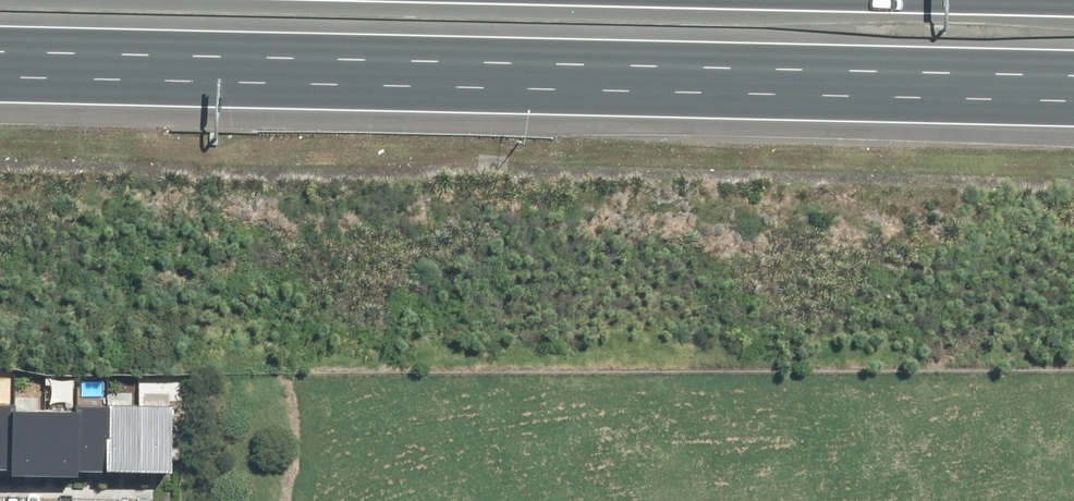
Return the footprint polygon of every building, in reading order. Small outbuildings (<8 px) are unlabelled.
[(13,459),(14,404),(14,399),(0,399),(0,459),(13,459)] [(77,461),(108,461),(110,400),(78,400),(78,405),(77,461)] [(108,461),(140,462),(142,401),(110,400),(108,461)] [(140,462),(172,463),(173,401),(142,401),(140,462)] [(13,467),(45,467),(46,405),(14,404),(13,459),(13,467)] [(76,468),(77,461),(78,405),(46,405),(45,467),(76,468)]
